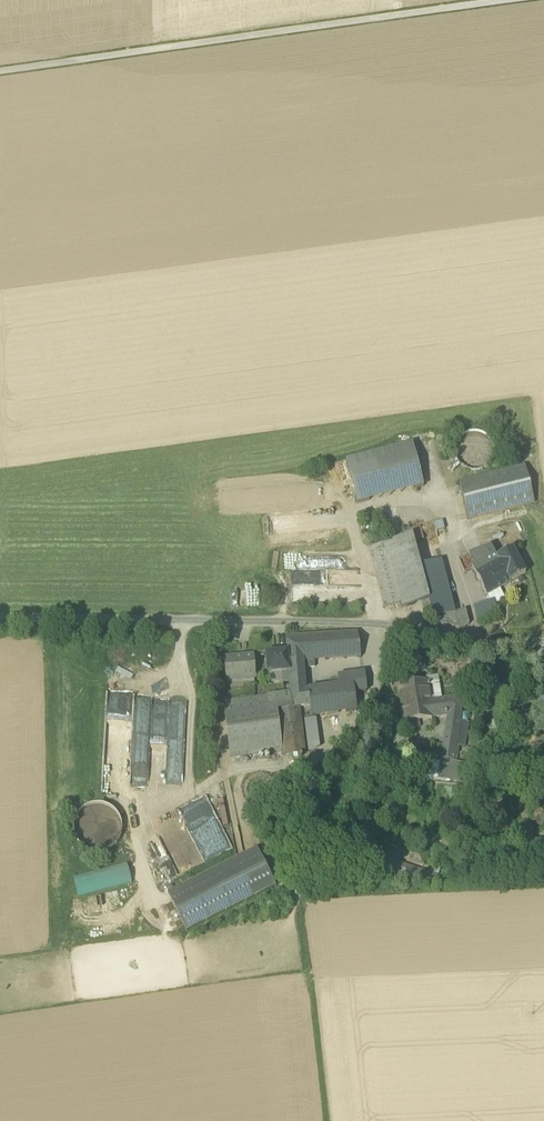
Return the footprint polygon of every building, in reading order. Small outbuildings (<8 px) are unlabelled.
[(470,471),(478,471),(485,468),(491,462),(494,455),(494,447),(491,440),(485,435),(478,432),(470,432),(463,435),(457,440),(454,447),(454,455),(457,462),(463,468),(470,471)] [(346,461),(358,504),(423,487),(412,444),(346,461)] [(459,482),(468,520),(534,503),(524,466),(459,482)] [(403,531),(406,543),(424,538),(420,526),(403,531)] [(411,535),(386,542),(389,554),(408,549),(410,558),(418,556),(411,535)] [(385,606),(401,602),(389,554),(386,542),(369,547),(385,606)] [(459,560),(465,572),(474,568),(475,568),(496,557),(490,547),(459,560)] [(473,569),(487,595),(526,573),(512,548),(496,557),(475,568),(473,569)] [(434,621),(459,627),(455,612),(441,559),(420,565),(418,556),(410,558),(408,549),(389,554),(401,602),(402,607),(403,607),(421,602),(425,614),(433,617),(434,621)] [(292,585),(358,584),(358,569),(292,569),(292,585)] [(473,606),(478,621),(499,614),(492,600),(473,606)] [(465,609),(455,612),(459,627),(469,624),(465,609)] [(287,651),(288,660),(303,660),(314,659),(360,656),(357,632),(286,636),(287,651)] [(282,672),(283,681),(289,681),(288,660),(287,651),(266,653),(267,673),(282,672)] [(242,676),(243,679),(254,678),(252,654),(225,656),(227,678),(242,676)] [(304,667),(303,660),(288,660),(289,681),(290,683),(305,680),(304,667)] [(337,675),(339,684),(353,682),(354,692),(366,690),(364,671),(337,675)] [(305,680),(290,683),(290,691),(306,689),(305,680)] [(417,719),(433,717),(431,701),(427,681),(398,686),(403,721),(417,719)] [(356,710),(354,692),(353,682),(339,684),(307,688),(309,705),(310,704),(311,710),(312,716),(356,710)] [(306,705),(309,705),(307,688),(306,689),(290,691),(290,692),(292,707),(299,706),(306,705)] [(305,751),(299,706),(292,707),(290,692),(223,702),(231,756),(282,749),(283,754),(305,751)] [(462,696),(431,701),(433,717),(448,714),(442,758),(441,760),(439,774),(439,778),(450,779),(454,753),(457,753),(458,744),(455,744),(458,720),(462,697),(462,696)] [(170,721),(185,720),(184,701),(169,702),(170,721)] [(304,719),(308,751),(313,750),(319,746),(316,717),(304,719)] [(403,721),(404,729),(418,727),(417,719),(403,721)] [(458,744),(467,745),(470,722),(458,720),(455,744),(458,744)] [(431,773),(439,774),(441,760),(433,759),(431,773)] [(150,837),(166,876),(219,855),(211,837),(221,833),(206,798),(180,809),(192,838),(163,849),(157,834),(150,837)] [(107,805),(98,803),(89,804),(81,809),(75,817),(73,826),(74,836),(79,844),(87,849),(96,852),(106,850),(114,845),(119,837),(122,828),(120,819),(115,811),(107,805)] [(167,893),(186,930),(275,885),(257,848),(167,893)] [(387,868),(418,879),(422,869),(390,857),(387,868)] [(74,875),(79,894),(133,880),(128,861),(74,875)] [(418,879),(434,885),(437,874),(422,869),(418,879)]
